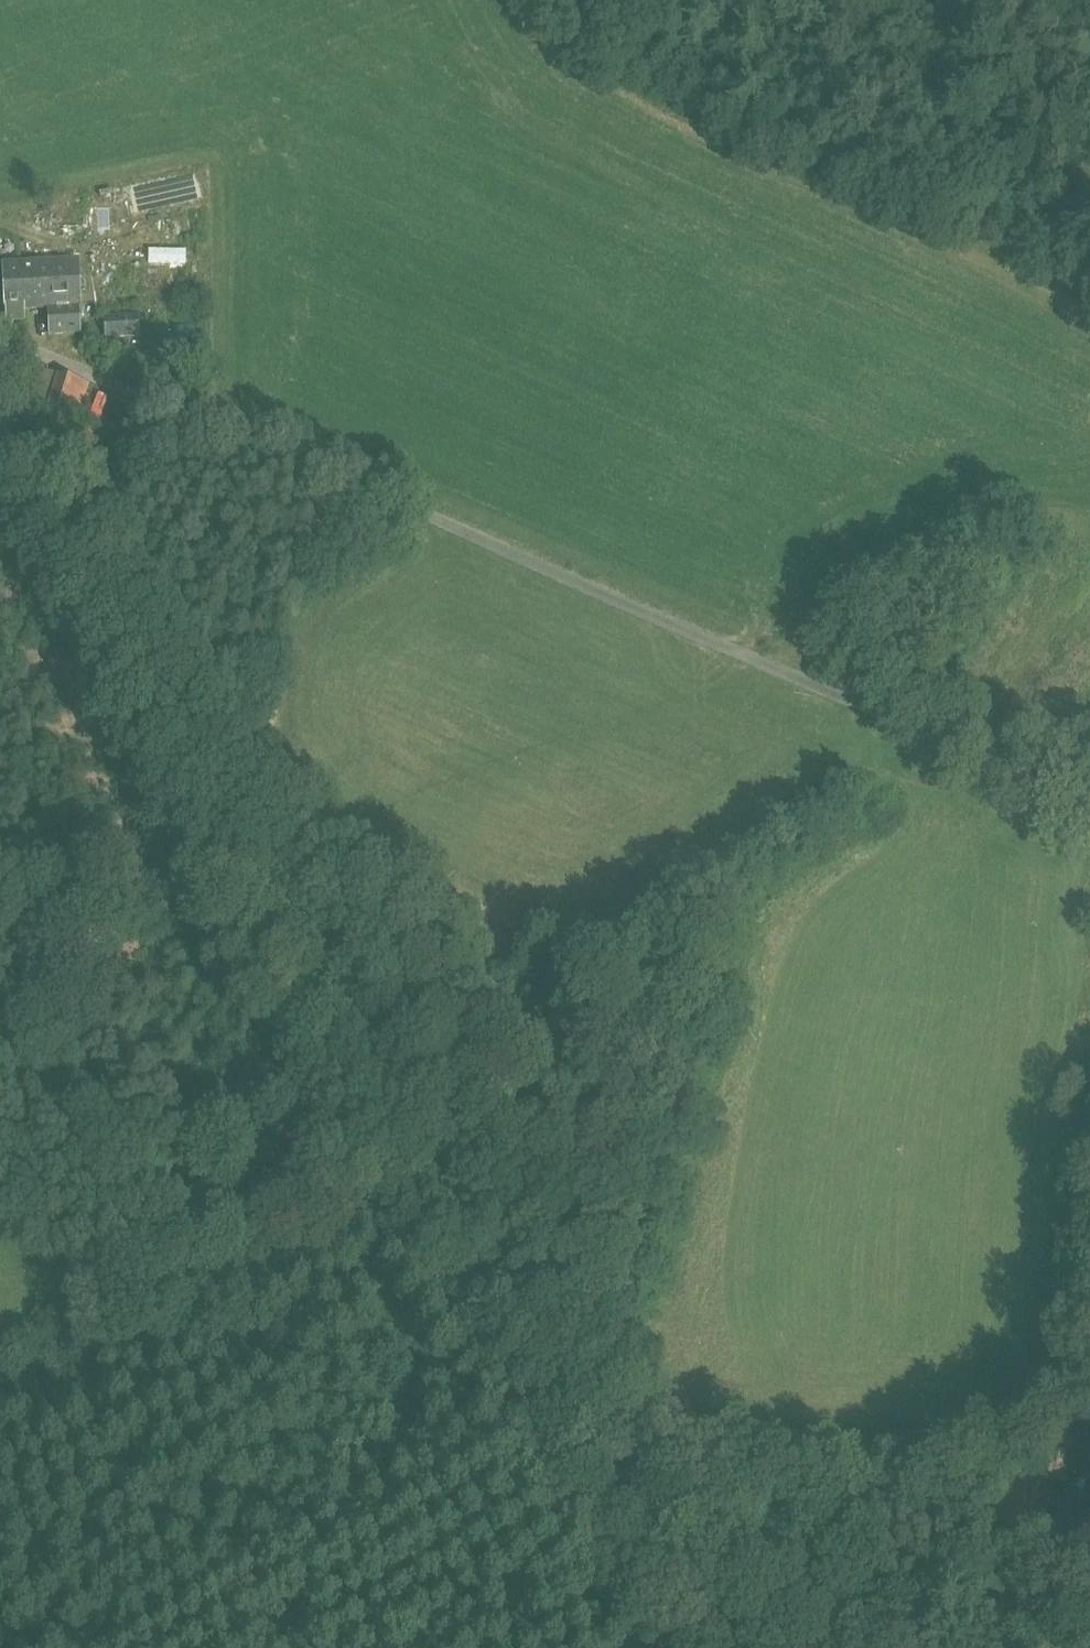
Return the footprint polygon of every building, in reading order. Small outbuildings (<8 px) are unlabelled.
[(48,307),(49,333),(81,331),(78,258),(40,260),(43,307),(48,307)] [(23,308),(43,307),(40,260),(3,261),(6,319),(23,318),(23,308)] [(101,315),(103,339),(140,336),(139,312),(101,315)] [(33,401),(79,415),(89,384),(57,373),(57,374),(43,369),(33,401)]
